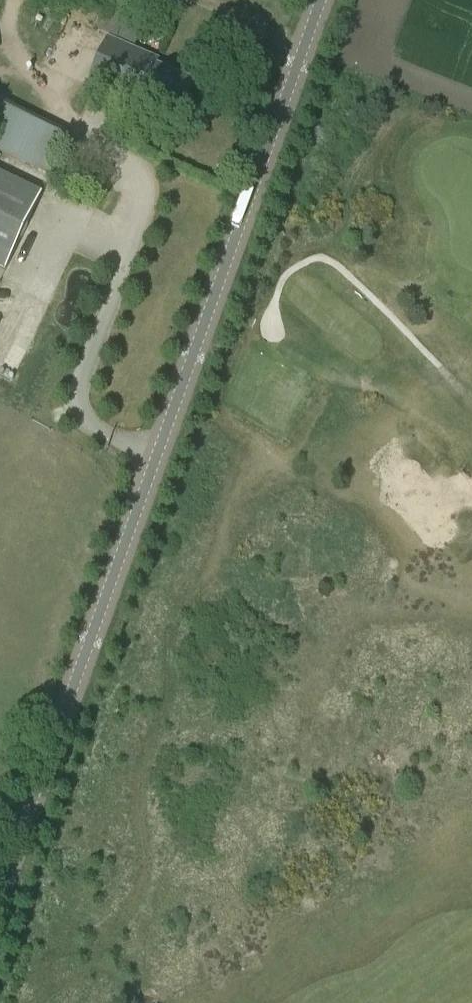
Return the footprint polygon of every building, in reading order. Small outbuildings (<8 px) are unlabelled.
[(98,30),(116,38),(126,13),(109,5),(98,30)] [(159,67),(163,58),(159,56),(157,60),(108,39),(90,81),(175,118),(191,81),(159,67)] [(50,176),(67,139),(0,106),(0,151),(50,176)] [(0,174),(0,267),(5,270),(41,194),(0,174)]
